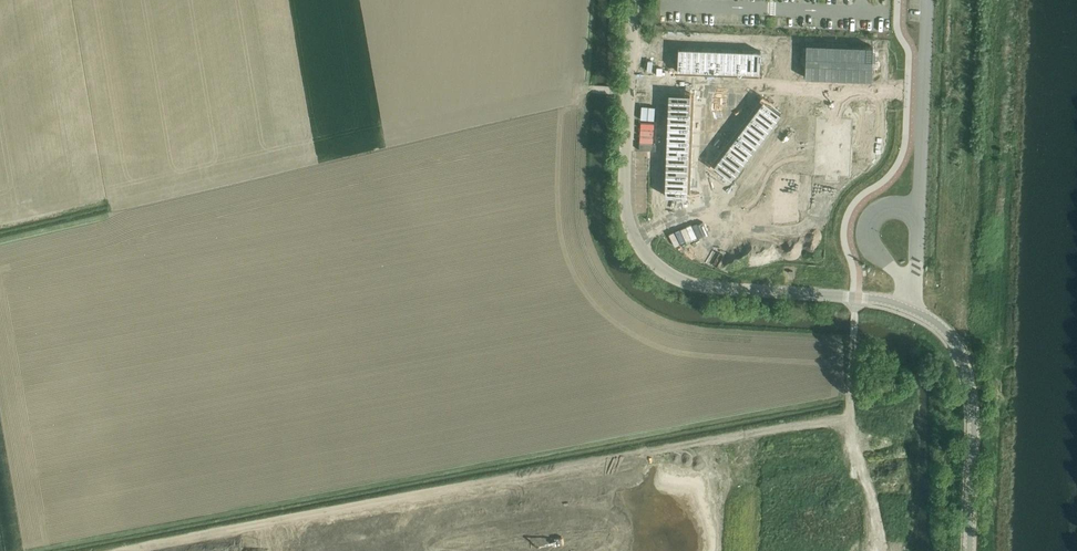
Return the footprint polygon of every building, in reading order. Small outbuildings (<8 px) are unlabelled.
[(995,47),(994,47),(995,31),(989,31),(987,62),(994,63),(995,47)] [(806,43),(805,77),(872,79),(873,46),(806,43)] [(759,72),(760,50),(679,47),(678,68),(759,72)] [(690,94),(669,93),(665,194),(686,195),(690,94)] [(708,114),(711,100),(699,97),(695,111),(708,114)] [(740,114),(743,99),(731,97),(728,111),(740,114)] [(939,108),(934,98),(926,101),(931,112),(939,108)] [(763,100),(714,165),(731,177),(780,113),(763,100)] [(955,111),(955,102),(947,101),(946,110),(955,111)] [(793,161),(793,168),(799,167),(799,172),(816,171),(816,160),(793,161)] [(697,175),(704,179),(707,172),(700,169),(697,175)] [(798,196),(815,195),(815,176),(798,177),(798,196)] [(980,192),(980,207),(988,208),(989,192),(980,192)]
